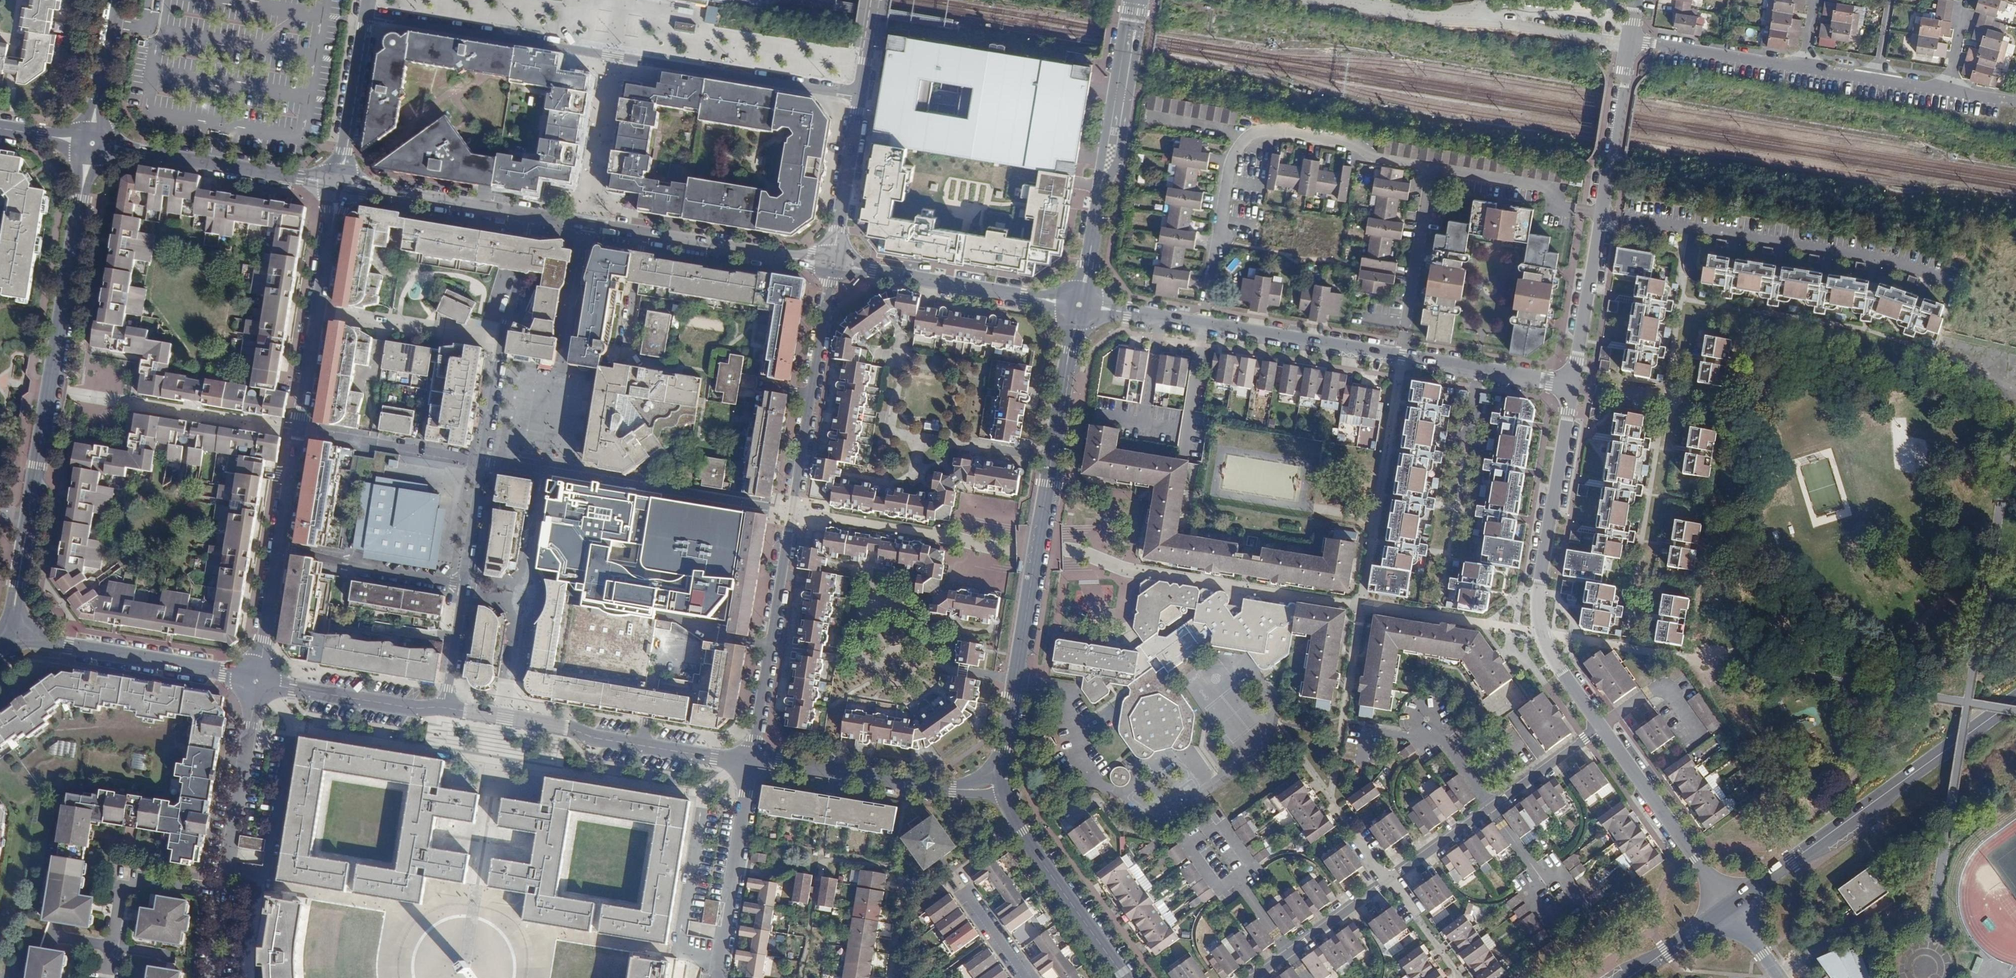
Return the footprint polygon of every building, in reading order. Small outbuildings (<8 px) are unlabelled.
[(4,73),(4,72),(19,74),(18,82),(28,84),(46,71),(47,61),(52,62),(55,45),(57,35),(51,34),(53,21),(56,8),(61,9),(62,2),(63,0),(32,0),(31,7),(25,6),(21,26),(28,27),(22,61),(7,58),(9,43),(0,42),(0,73),(4,73)] [(1676,6),(1690,9),(1691,1),(1692,2),(1693,0),(1677,0),(1676,6)] [(1767,10),(1793,14),(1794,10),(1803,11),(1805,0),(1775,0),(1774,0),(1768,0),(1767,10)] [(1994,21),(1995,17),(1996,17),(1998,9),(2004,11),(2007,1),(2003,0),(1978,0),(1975,10),(1981,12),(1979,19),(1993,23),(1994,21)] [(1832,20),(1858,25),(1860,14),(1853,13),(1854,6),(1845,4),(1830,2),(1825,1),(1823,15),(1832,16),(1832,20)] [(1951,15),(1953,8),(1938,5),(1937,9),(1937,12),(1951,15)] [(1690,9),(1676,6),(1674,13),(1676,13),(1674,26),(1678,27),(1677,32),(1700,35),(1701,35),(1702,25),(1696,24),(1697,17),(1689,15),(1690,9)] [(1770,29),(1800,34),(1802,20),(1792,19),(1793,14),(1767,10),(1765,20),(1771,21),(1770,29)] [(1951,15),(1937,12),(1936,19),(1951,22),(1951,15)] [(1914,23),(1913,34),(1939,38),(1939,34),(1949,35),(1951,22),(1936,19),(1922,17),(1922,18),(1921,24),(1914,23)] [(1979,19),(1977,25),(1991,30),(1993,23),(1979,19)] [(1856,35),(1858,25),(1832,20),(1831,25),(1822,23),(1819,36),(1849,41),(1850,34),(1856,35)] [(1980,45),(2005,53),(2009,42),(2003,40),(2005,34),(2002,33),(2005,24),(1994,21),(1993,23),(1991,30),(1977,25),(1976,25),(1972,38),(1981,41),(1980,45)] [(694,33),(695,24),(675,23),(674,31),(694,33)] [(1089,89),(1091,77),(1095,56),(1074,53),(1072,63),(1065,62),(1005,53),(1006,45),(991,43),(990,50),(908,37),(909,31),(887,27),(887,33),(886,34),(890,34),(889,39),(892,40),(891,48),(888,48),(874,131),(881,131),(881,135),(874,134),(873,142),(907,147),(1041,169),(1075,175),(1089,89)] [(1788,45),(1797,47),(1800,34),(1770,29),(1769,36),(1763,35),(1761,45),(1762,46),(1781,49),(1781,45),(1788,45)] [(365,149),(366,151),(369,149),(397,128),(400,115),(397,114),(398,107),(396,104),(407,96),(404,91),(408,62),(457,70),(461,75),(466,71),(494,52),(493,51),(495,46),(411,32),(411,33),(409,45),(406,44),(406,42),(405,41),(405,39),(404,38),(403,37),(402,36),(399,35),(397,35),(394,35),(391,36),(388,38),(386,42),(386,46),(386,48),(387,50),(388,51),(389,52),(391,53),(392,54),(391,58),(379,55),(364,147),(365,149)] [(1939,38),(1913,34),(1911,44),(1917,45),(1916,53),(1945,57),(1948,44),(1938,42),(1939,38)] [(1276,50),(1278,38),(1268,36),(1266,48),(1276,50)] [(1966,60),(1994,68),(1996,61),(2002,63),(2005,53),(1980,45),(1979,49),(1970,47),(1966,60)] [(507,185),(506,191),(539,196),(542,179),(557,181),(556,184),(575,187),(576,176),(582,144),(585,126),(586,117),(591,88),(593,76),(575,73),(574,76),(559,74),(562,56),(516,49),(516,55),(555,61),(552,75),(558,77),(574,79),(581,80),(580,83),(583,86),(585,86),(576,142),(571,177),(566,180),(558,179),(557,179),(542,176),(536,175),(534,187),(531,189),(507,185)] [(473,73),(512,79),(516,55),(493,51),(494,52),(466,71),(473,73)] [(555,61),(516,55),(512,79),(511,82),(521,84),(550,88),(552,75),(555,61)] [(1976,82),(1995,87),(1998,77),(1992,75),(1994,68),(1966,60),(1962,73),(1971,76),(1978,78),(1976,82)] [(707,80),(661,73),(658,90),(643,88),(643,85),(630,82),(626,82),(625,85),(623,94),(621,107),(619,121),(617,136),(614,153),(608,193),(626,196),(626,192),(641,195),(639,213),(671,218),(672,211),(646,208),(651,180),(645,179),(644,179),(642,192),(616,188),(614,186),(630,88),(659,93),(664,94),(666,79),(706,85),(707,80)] [(574,79),(558,77),(556,89),(555,89),(554,96),(550,95),(547,111),(552,112),(547,141),(543,140),(540,155),(544,156),(543,163),(544,163),(542,176),(557,179),(558,179),(566,180),(571,177),(576,142),(585,86),(583,86),(580,83),(581,80),(574,79)] [(706,86),(706,85),(666,79),(664,94),(662,107),(685,110),(701,113),(706,86)] [(712,87),(706,86),(701,113),(700,121),(706,122),(712,87)] [(754,94),(712,87),(706,122),(774,133),(774,131),(779,132),(784,128),(791,129),(795,135),(795,137),(790,140),(790,142),(789,145),(787,144),(782,176),(781,184),(782,184),(781,190),(786,194),(785,196),(780,200),(773,199),(769,194),(764,193),(764,191),(690,179),(689,186),(684,217),(793,235),(798,232),(799,234),(811,225),(810,223),(813,221),(814,220),(820,182),(820,181),(815,180),(816,173),(813,173),(814,166),(817,166),(819,160),(824,160),(825,151),(821,150),(822,142),(827,142),(831,122),(828,117),(829,116),(827,114),(820,103),(819,105),(815,100),(811,103),(788,99),(754,94)] [(657,105),(659,93),(630,88),(614,186),(616,188),(642,192),(644,179),(645,179),(646,173),(650,173),(653,158),(648,157),(653,128),(657,128),(660,113),(656,113),(657,106),(657,105)] [(1239,109),(1149,94),(1147,108),(1236,124),(1239,109)] [(446,140),(458,132),(447,116),(432,127),(440,139),(443,140),(446,140)] [(380,170),(467,184),(478,186),(481,168),(479,168),(480,162),(475,155),(458,132),(446,140),(443,140),(440,139),(432,127),(414,140),(379,165),(378,166),(379,168),(380,170)] [(1175,147),(1174,155),(1209,161),(1210,153),(1201,152),(1203,140),(1182,136),(1180,148),(1175,147)] [(1393,141),(1380,139),(1377,152),(1390,154),(1393,141)] [(1393,141),(1390,154),(1404,156),(1406,143),(1393,141)] [(1061,257),(1075,175),(1041,169),(1038,186),(1024,184),(1022,197),(1030,198),(1027,218),(1036,220),(1033,240),(1008,236),(1009,229),(990,226),(988,236),(935,228),(937,218),(933,217),(934,211),(923,209),(922,215),(918,215),(917,222),(892,218),(895,198),(905,200),(908,181),(912,181),(914,166),(904,165),(907,147),(873,142),(859,224),(880,250),(1034,276),(1061,257)] [(1406,143),(1404,156),(1417,159),(1419,145),(1406,143)] [(1465,153),(1452,151),(1450,164),(1463,166),(1465,153)] [(1947,154),(1949,159),(1958,161),(1959,154),(1947,152),(1947,154)] [(1287,186),(1288,186),(1291,165),(1279,163),(1280,154),(1273,153),(1267,188),(1275,190),(1276,184),(1287,186)] [(1465,153),(1463,166),(1476,168),(1478,155),(1465,153)] [(12,157),(0,155),(0,189),(4,195),(6,198),(4,211),(2,211),(1,215),(0,223),(0,294),(12,296),(23,298),(31,253),(34,236),(37,214),(41,195),(41,191),(31,189),(26,188),(27,183),(21,175),(16,174),(16,169),(18,158),(12,157)] [(481,168),(478,186),(494,189),(494,188),(499,159),(498,159),(475,155),(480,162),(479,168),(481,168)] [(494,188),(494,189),(506,191),(507,185),(505,178),(508,156),(499,155),(499,159),(494,188)] [(1175,175),(1175,176),(1197,179),(1199,167),(1207,169),(1209,161),(1174,155),(1172,163),(1177,164),(1175,175)] [(1478,155),(1476,168),(1490,171),(1492,157),(1478,155)] [(505,178),(507,185),(531,189),(534,187),(536,175),(538,162),(522,160),(514,158),(515,157),(508,156),(505,178)] [(1492,157),(1490,171),(1503,172),(1505,159),(1492,157)] [(1291,165),(1288,186),(1299,189),(1299,194),(1306,195),(1312,159),(1304,158),(1303,167),(1291,165)] [(1312,159),(1306,195),(1314,196),(1315,191),(1327,193),(1331,171),(1319,170),(1320,161),(1312,159)] [(820,181),(820,182),(823,182),(827,160),(824,160),(819,160),(817,166),(814,166),(813,173),(816,173),(815,180),(820,181)] [(1530,164),(1517,162),(1515,174),(1528,177),(1530,164)] [(1528,177),(1542,179),(1544,166),(1530,164),(1528,177)] [(1331,171),(1327,193),(1339,195),(1338,200),(1346,201),(1352,166),(1344,165),(1342,173),(1331,171)] [(1374,186),(1409,191),(1411,183),(1402,182),(1403,170),(1382,166),(1380,178),(1375,177),(1374,186)] [(1542,179),(1554,181),(1557,168),(1544,166),(1542,179)] [(184,403),(185,400),(193,401),(204,403),(204,405),(245,411),(256,413),(285,418),(289,393),(277,391),(285,342),(298,264),(307,208),(286,205),(273,202),(232,196),(219,194),(208,192),(199,190),(202,177),(141,167),(139,178),(128,176),(123,180),(122,188),(114,235),(112,250),(105,290),(103,304),(100,323),(96,323),(92,348),(111,351),(125,353),(145,357),(144,361),(142,374),(139,395),(184,403)] [(1568,183),(1570,170),(1557,168),(1554,181),(1568,183)] [(1168,187),(1167,195),(1202,200),(1203,192),(1195,191),(1197,179),(1175,176),(1173,187),(1168,187)] [(674,184),(651,180),(646,208),(672,211),(677,206),(680,184),(674,183),(674,184)] [(684,220),(684,217),(689,186),(680,184),(677,206),(672,211),(671,218),(684,220)] [(1408,199),(1409,191),(1374,186),(1373,193),(1378,194),(1376,206),(1397,209),(1399,198),(1408,199)] [(1169,215),(1190,219),(1192,207),(1201,208),(1202,200),(1167,195),(1166,202),(1171,203),(1169,215)] [(1511,352),(1528,355),(1544,343),(1546,327),(1543,327),(1544,322),(1547,323),(1548,318),(1550,303),(1548,302),(1549,292),(1552,293),(1555,276),(1555,273),(1552,273),(1553,268),(1556,268),(1556,267),(1559,253),(1548,251),(1551,237),(1530,233),(1534,209),(1511,205),(1510,214),(1506,213),(1506,212),(1506,210),(1505,209),(1503,209),(1501,209),(1500,210),(1499,211),(1499,212),(1496,211),(1497,203),(1474,199),(1470,223),(1450,220),(1447,235),(1437,233),(1434,248),(1437,249),(1436,253),(1433,253),(1425,303),(1428,303),(1428,308),(1424,307),(1422,322),(1430,324),(1427,339),(1451,342),(1456,313),(1457,313),(1459,313),(1461,312),(1461,310),(1461,308),(1460,306),(1459,306),(1455,305),(1456,298),(1458,298),(1463,268),(1461,268),(1463,260),(1467,261),(1468,261),(1469,259),(1470,257),(1470,255),(1469,254),(1468,253),(1466,253),(1469,232),(1484,234),(1484,233),(1514,238),(1513,239),(1529,242),(1525,262),(1523,262),(1521,263),(1519,265),(1519,268),(1521,270),(1525,271),(1524,278),(1523,277),(1518,308),(1519,308),(1518,315),(1514,315),(1512,316),(1511,318),(1511,320),(1512,322),(1513,322),(1515,322),(1511,352)] [(1395,221),(1397,209),(1376,206),(1374,218),(1369,217),(1367,225),(1403,231),(1404,223),(1395,221)] [(348,236),(401,215),(401,213),(362,208),(360,216),(359,215),(357,214),(355,214),(353,214),(351,216),(348,236)] [(401,219),(401,215),(348,236),(340,285),(337,305),(351,307),(365,309),(365,307),(379,304),(380,296),(378,296),(379,294),(383,281),(383,276),(371,274),(375,247),(388,249),(391,228),(406,231),(403,251),(424,255),(425,257),(427,259),(428,258),(450,262),(451,263),(452,263),(454,263),(455,261),(493,267),(499,268),(500,268),(502,270),(503,271),(513,273),(522,274),(527,275),(529,274),(531,273),(544,275),(542,288),(538,287),(533,320),(537,320),(533,331),(516,324),(512,333),(508,356),(555,363),(559,340),(555,339),(555,325),(560,291),(565,285),(568,263),(571,264),(573,251),(564,250),(563,248),(565,248),(564,241),(542,243),(529,241),(401,219)] [(1162,226),(1161,234),(1196,240),(1197,232),(1188,230),(1190,219),(1169,215),(1167,227),(1162,226)] [(1401,239),(1403,231),(1367,225),(1366,233),(1371,234),(1369,245),(1369,246),(1391,249),(1393,237),(1401,239)] [(1162,254),(1184,258),(1186,246),(1194,248),(1196,240),(1161,234),(1159,242),(1164,243),(1162,254)] [(1727,241),(1717,239),(1716,246),(1726,247),(1727,241)] [(592,252),(589,252),(582,290),(577,321),(576,325),(575,338),(570,366),(599,371),(600,370),(600,369),(600,368),(602,357),(603,357),(603,356),(604,356),(605,356),(606,355),(607,355),(607,354),(608,353),(608,352),(609,351),(619,284),(625,285),(626,279),(630,279),(634,252),(603,247),(596,246),(595,246),(595,247),(594,248),(593,248),(593,249),(593,250),(592,251),(592,252)] [(1389,261),(1391,249),(1369,246),(1367,257),(1362,257),(1361,264),(1396,270),(1397,263),(1389,261)] [(1773,248),(1764,247),(1762,253),(1772,255),(1773,248)] [(1638,278),(1651,280),(1655,256),(1656,255),(1621,249),(1617,274),(1638,278)] [(643,253),(634,252),(630,279),(629,283),(638,284),(676,290),(675,294),(755,308),(760,277),(738,274),(738,275),(704,269),(705,268),(655,260),(656,255),(643,253)] [(1155,266),(1154,273),(1189,279),(1191,271),(1182,270),(1184,258),(1162,254),(1162,255),(1160,267),(1155,266)] [(1820,256),(1810,254),(1809,261),(1819,262),(1820,256)] [(1702,284),(1726,288),(1728,273),(1730,260),(1709,256),(1707,269),(1704,269),(1702,281),(1702,284)] [(1733,298),(1734,289),(1772,295),(1777,267),(1736,261),(1734,274),(1732,289),(1728,288),(1727,297),(1733,298)] [(1779,305),(1781,297),(1818,303),(1823,275),(1783,268),(1778,296),(1775,295),(1774,304),(1779,305)] [(1395,275),(1360,269),(1359,277),(1364,278),(1362,290),(1383,294),(1385,282),(1394,283),(1395,275)] [(760,277),(755,308),(760,308),(759,311),(771,313),(763,364),(766,365),(764,375),(791,380),(807,280),(761,273),(760,277)] [(1158,282),(1156,294),(1177,298),(1179,286),(1188,287),(1189,279),(1154,273),(1153,281),(1158,282)] [(1919,279),(1909,275),(1907,282),(1917,285),(1919,279)] [(1826,312),(1827,304),(1865,311),(1869,283),(1829,276),(1825,304),(1821,303),(1820,311),(1826,312)] [(1254,310),(1253,312),(1261,314),(1267,278),(1259,277),(1258,282),(1246,280),(1243,302),(1255,304),(1254,310)] [(1267,278),(1261,314),(1269,315),(1269,313),(1271,306),(1283,308),(1286,287),(1274,285),(1275,280),(1267,278)] [(1666,282),(1651,280),(1638,278),(1635,298),(1663,302),(1662,306),(1671,307),(1672,301),(1663,300),(1666,282)] [(1874,312),(1909,325),(1919,298),(1880,285),(1871,311),(1868,310),(1867,319),(1873,320),(1874,312)] [(1314,320),(1314,322),(1321,323),(1327,288),(1319,287),(1318,292),(1306,290),(1303,311),(1315,313),(1314,320)] [(1321,323),(1329,324),(1330,322),(1331,316),(1342,318),(1346,296),(1334,294),(1335,289),(1327,288),(1321,323)] [(448,291),(439,312),(453,318),(462,297),(448,291)] [(831,483),(832,477),(840,478),(842,470),(837,469),(838,462),(851,464),(852,457),(856,458),(858,444),(854,443),(856,435),(859,436),(860,433),(862,422),(858,422),(860,408),(864,408),(866,395),(862,394),(864,386),(867,387),(870,373),(866,372),(867,365),(855,363),(856,357),(860,357),(862,349),(853,348),(854,341),(856,337),(862,333),(867,340),(874,336),(871,332),(882,324),(884,328),(891,323),(886,316),(892,311),(896,310),(903,312),(901,320),(909,322),(910,317),(917,318),(915,331),(922,332),(921,337),(935,339),(936,334),(943,335),(943,340),(985,346),(986,342),(993,344),(993,348),(1006,350),(1007,346),(1014,347),(1022,348),(1023,339),(1017,330),(1017,327),(1010,326),(1011,322),(999,320),(998,328),(986,327),(987,318),(975,316),(974,321),(961,318),(962,314),(950,312),(948,321),(936,319),(938,310),(926,308),(925,313),(918,311),(919,307),(920,299),(912,298),(913,294),(899,291),(898,298),(884,301),(881,296),(869,305),(871,308),(860,316),(858,312),(845,321),(849,327),(842,339),(835,338),(832,352),(837,353),(835,360),(848,362),(847,369),(842,368),(840,380),(849,381),(847,393),(839,391),(837,404),(841,404),(838,419),(834,418),(832,430),(841,431),(839,443),(830,442),(828,454),(833,454),(832,461),(819,459),(818,466),(814,466),(811,480),(831,483)] [(476,304),(462,297),(453,318),(458,322),(458,324),(466,326),(469,318),(476,304)] [(1615,301),(1609,300),(1608,311),(1618,313),(1620,302),(1615,301)] [(1938,334),(1938,335),(1944,320),(1940,319),(1945,307),(1925,300),(1915,326),(1912,325),(1910,333),(1915,335),(1918,327),(1938,334)] [(1634,304),(1627,344),(1655,349),(1654,352),(1663,353),(1664,348),(1655,346),(1662,309),(1634,304)] [(869,305),(858,312),(860,316),(871,308),(869,305)] [(645,326),(669,330),(671,315),(647,312),(645,326)] [(333,324),(331,337),(330,348),(319,413),(317,423),(358,430),(359,425),(360,415),(358,415),(364,395),(351,392),(356,364),(368,367),(373,340),(373,338),(369,337),(366,335),(363,331),(362,329),(348,327),(348,326),(333,324)] [(643,340),(667,344),(669,330),(645,326),(645,327),(643,340)] [(1730,352),(1732,340),(1706,336),(1703,356),(1703,357),(1722,360),(1723,351),(1730,352)] [(664,359),(667,344),(643,340),(641,355),(664,359)] [(432,349),(386,342),(382,370),(397,372),(412,374),(428,377),(432,349)] [(483,352),(483,350),(477,349),(468,347),(459,346),(455,345),(454,348),(441,349),(441,351),(440,364),(436,363),(429,405),(432,405),(429,427),(428,426),(427,436),(426,441),(467,448),(467,444),(477,386),(481,365),(483,352)] [(1612,348),(1602,346),(1599,361),(1601,361),(1601,360),(1610,361),(1612,348)] [(1635,376),(1650,379),(1654,355),(1626,350),(1622,371),(1635,373),(1635,376)] [(1130,380),(1135,353),(1120,351),(1116,377),(1130,380)] [(1149,355),(1135,353),(1130,380),(1144,382),(1149,355)] [(1221,355),(1215,354),(1213,364),(1212,370),(1214,370),(1213,376),(1217,376),(1216,383),(1231,386),(1233,373),(1235,360),(1221,357),(1221,355)] [(741,373),(744,357),(731,355),(729,365),(720,364),(718,377),(757,383),(757,380),(756,376),(741,373)] [(1236,357),(1235,360),(1233,373),(1239,374),(1237,386),(1252,389),(1254,377),(1256,363),(1241,361),(1242,358),(1236,357)] [(1175,360),(1161,358),(1157,384),(1171,386),(1175,360)] [(595,397),(590,427),(588,442),(585,463),(600,466),(599,469),(629,474),(668,446),(668,445),(668,443),(669,441),(671,439),(672,438),(675,437),(676,437),(679,437),(681,436),(683,434),(686,428),(688,426),(690,425),(694,425),(701,385),(699,384),(699,382),(696,381),(697,378),(684,376),(686,365),(650,359),(648,370),(616,365),(615,370),(600,368),(600,369),(600,370),(599,371),(598,381),(595,397)] [(1189,362),(1175,360),(1171,386),(1185,389),(1189,362)] [(1601,360),(1601,361),(1600,370),(1609,372),(1611,361),(1610,361),(1601,360)] [(1263,362),(1257,361),(1256,363),(1254,377),(1260,378),(1258,390),(1273,393),(1277,367),(1263,365),(1263,362)] [(1724,387),(1726,376),(1719,374),(1721,366),(1702,363),(1698,383),(1724,387)] [(1012,371),(1007,370),(1006,377),(1001,377),(999,391),(1003,392),(1002,399),(998,398),(996,412),(1000,413),(998,426),(993,426),(991,440),(1010,443),(1011,437),(1020,438),(1021,430),(1017,429),(1019,416),(1024,417),(1026,405),(1017,404),(1019,392),(1027,393),(1029,381),(1025,380),(1026,373),(1027,366),(1019,364),(1012,371)] [(1298,370),(1284,368),(1280,394),(1294,396),(1296,383),(1303,384),(1305,371),(1306,369),(1299,368),(1298,370)] [(1319,374),(1305,371),(1303,384),(1301,397),(1315,399),(1317,386),(1324,387),(1326,375),(1326,372),(1319,371),(1319,374)] [(1340,377),(1326,375),(1324,387),(1322,401),(1336,403),(1338,390),(1345,391),(1346,386),(1348,375),(1341,374),(1340,377)] [(757,386),(757,383),(718,377),(716,392),(724,394),(723,403),(737,405),(739,389),(754,391),(755,389),(757,386)] [(1441,387),(1412,382),(1409,402),(1419,404),(1423,405),(1424,399),(1428,400),(1438,402),(1440,393),(1441,387)] [(1347,416),(1362,418),(1366,392),(1351,390),(1352,387),(1346,386),(1345,391),(1343,404),(1349,405),(1347,416)] [(1465,406),(1468,391),(1456,389),(1453,404),(1465,406)] [(1376,420),(1379,403),(1380,395),(1366,392),(1362,418),(1376,420)] [(1423,405),(1419,404),(1418,411),(1422,411),(1420,423),(1424,424),(1426,412),(1430,413),(1436,414),(1435,420),(1435,425),(1434,428),(1435,428),(1437,427),(1438,425),(1439,424),(1440,423),(1440,421),(1441,417),(1449,418),(1450,407),(1442,405),(1443,399),(1443,397),(1443,396),(1442,395),(1441,394),(1440,393),(1438,402),(1437,407),(1427,405),(1428,400),(1424,399),(1423,405)] [(785,412),(788,398),(761,394),(759,406),(756,406),(752,429),(750,428),(745,457),(747,458),(744,481),(747,481),(745,493),(771,497),(772,492),(779,450),(785,412)] [(1520,415),(1522,400),(1507,397),(1506,406),(1505,413),(1516,414),(1520,415)] [(1532,423),(1535,409),(1529,401),(1522,400),(1520,415),(1519,420),(1523,421),(1532,423)] [(1336,403),(1322,401),(1321,408),(1338,410),(1339,403),(1336,403)] [(384,406),(380,428),(380,429),(380,431),(396,433),(400,409),(384,406)] [(1522,428),(1523,421),(1519,420),(1520,415),(1516,414),(1515,419),(1504,417),(1505,413),(1506,406),(1505,406),(1504,406),(1503,407),(1502,407),(1501,408),(1501,410),(1500,415),(1492,414),(1491,424),(1498,425),(1498,429),(1497,431),(1497,432),(1498,433),(1498,434),(1499,435),(1500,436),(1501,436),(1502,431),(1503,425),(1510,426),(1514,426),(1512,438),(1516,438),(1518,427),(1522,428)] [(1592,407),(1590,419),(1600,421),(1602,409),(1592,407)] [(411,436),(412,433),(415,411),(400,409),(396,433),(411,436)] [(1422,411),(1418,411),(1408,409),(1402,448),(1411,450),(1415,450),(1416,446),(1420,447),(1431,448),(1432,440),(1434,428),(1435,425),(1424,424),(1420,423),(1422,411)] [(261,435),(261,434),(251,433),(241,431),(201,425),(193,424),(192,433),(185,432),(187,423),(184,422),(181,422),(136,414),(132,434),(129,453),(109,449),(96,447),(76,444),(72,467),(72,469),(76,470),(72,490),(70,503),(64,543),(62,556),(59,570),(55,569),(53,578),(62,590),(63,590),(74,606),(73,606),(83,620),(110,624),(123,626),(163,633),(176,635),(229,644),(231,647),(239,642),(237,638),(238,630),(247,574),(258,509),(264,472),(266,461),(277,462),(282,438),(261,435)] [(1644,416),(1629,414),(1628,417),(1616,415),(1612,435),(1640,440),(1639,443),(1648,445),(1649,439),(1641,438),(1644,417),(1644,416)] [(1093,426),(1092,426),(1090,441),(1095,442),(1094,449),(1092,458),(1091,466),(1095,467),(1095,471),(1101,473),(1112,474),(1119,475),(1118,479),(1132,482),(1137,454),(1124,452),(1123,456),(1115,455),(1116,451),(1112,450),(1114,444),(1117,444),(1119,430),(1093,426)] [(1531,429),(1522,428),(1518,427),(1516,438),(1512,438),(1501,436),(1499,452),(1497,459),(1508,461),(1513,462),(1512,467),(1516,467),(1525,469),(1531,429)] [(1715,443),(1717,432),(1691,428),(1688,447),(1688,448),(1707,451),(1708,442),(1715,443)] [(1415,450),(1411,450),(1411,457),(1414,457),(1412,469),(1417,470),(1418,458),(1422,459),(1429,460),(1428,466),(1427,471),(1427,475),(1428,475),(1429,475),(1431,474),(1431,473),(1432,472),(1432,469),(1433,463),(1441,464),(1441,463),(1442,458),(1443,453),(1435,452),(1436,445),(1436,443),(1436,442),(1435,441),(1434,440),(1432,440),(1431,448),(1430,453),(1419,451),(1420,447),(1416,446),(1415,450)] [(1633,484),(1639,446),(1611,442),(1605,482),(1632,486),(1632,489),(1640,491),(1641,485),(1633,484)] [(340,447),(314,443),(311,462),(306,494),(298,542),(324,547),(326,535),(328,535),(332,513),(334,513),(339,483),(337,483),(339,469),(340,460),(338,459),(340,447)] [(356,450),(340,447),(338,459),(340,460),(339,469),(352,472),(355,456),(356,450)] [(365,482),(376,484),(377,479),(383,480),(386,466),(398,467),(400,455),(386,453),(376,451),(374,458),(355,455),(355,456),(352,472),(366,474),(365,482)] [(1514,474),(1516,467),(1512,467),(1513,462),(1508,461),(1507,465),(1496,464),(1497,459),(1499,452),(1497,453),(1496,453),(1495,454),(1494,454),(1494,456),(1493,461),(1485,460),(1484,465),(1483,469),(1483,471),(1491,473),(1490,475),(1490,477),(1490,478),(1490,480),(1491,481),(1492,482),(1493,483),(1494,482),(1495,477),(1496,471),(1502,472),(1506,473),(1505,484),(1509,485),(1511,473),(1514,474)] [(1136,482),(1141,455),(1137,454),(1132,482),(1136,482)] [(1709,478),(1711,467),(1704,466),(1706,457),(1687,454),(1683,474),(1709,478)] [(974,489),(989,491),(989,487),(1003,489),(1002,493),(1016,496),(1020,476),(1013,475),(1014,467),(1006,465),(1005,470),(992,467),(993,463),(986,462),(984,471),(977,469),(973,469),(971,466),(972,462),(968,456),(958,455),(955,474),(960,482),(975,485),(974,489)] [(1179,564),(1207,568),(1221,571),(1235,573),(1235,571),(1242,572),(1244,555),(1238,554),(1239,547),(1225,545),(1225,548),(1211,546),(1211,542),(1184,538),(1183,542),(1176,540),(1176,537),(1172,536),(1174,529),(1177,529),(1182,497),(1179,497),(1180,490),(1181,479),(1183,472),(1178,471),(1179,467),(1174,466),(1171,465),(1161,464),(1154,463),(1155,457),(1141,455),(1136,482),(1150,485),(1150,481),(1157,482),(1157,487),(1161,487),(1160,494),(1156,494),(1154,505),(1151,525),(1155,526),(1151,550),(1156,551),(1155,557),(1162,558),(1173,560),(1180,561),(1179,564)] [(1394,495),(1404,497),(1407,497),(1408,493),(1413,493),(1424,495),(1425,485),(1427,475),(1427,471),(1417,470),(1412,469),(1414,457),(1411,457),(1401,455),(1394,495)] [(703,481),(702,486),(730,491),(731,484),(724,483),(727,461),(706,457),(705,464),(699,463),(696,480),(703,481)] [(1504,513),(1508,514),(1518,515),(1524,476),(1514,474),(1511,473),(1509,485),(1505,484),(1494,482),(1491,499),(1490,506),(1500,508),(1505,508),(1504,513)] [(863,483),(862,487),(849,485),(849,481),(842,480),(840,488),(834,487),(831,505),(831,507),(832,507),(845,509),(846,505),(860,507),(859,511),(873,514),(873,512),(886,514),(885,515),(899,518),(900,514),(914,516),(914,520),(921,521),(928,522),(928,519),(941,521),(951,514),(954,496),(955,493),(956,485),(950,477),(927,474),(926,485),(930,489),(937,491),(939,493),(938,502),(935,504),(924,501),(925,494),(918,493),(917,496),(903,494),(904,490),(896,489),(894,497),(888,496),(888,499),(876,497),(877,494),(869,493),(871,484),(863,483)] [(499,476),(491,525),(484,566),(487,567),(486,576),(502,578),(503,576),(505,573),(506,571),(508,569),(510,567),(519,509),(526,510),(529,510),(534,481),(499,476)] [(430,562),(441,495),(395,487),(376,484),(365,482),(354,549),(397,556),(396,560),(408,562),(408,558),(430,562)] [(657,620),(658,611),(730,623),(748,514),(647,497),(637,496),(581,487),(552,482),(545,524),(541,547),(538,570),(542,570),(560,573),(559,582),(570,583),(574,589),(580,590),(582,592),(586,593),(583,608),(601,610),(603,612),(606,613),(608,614),(611,615),(614,616),(616,617),(619,617),(621,618),(623,618),(625,617),(627,617),(629,617),(631,616),(633,616),(657,620)] [(1579,484),(1577,496),(1588,497),(1589,486),(1579,484)] [(1404,497),(1403,504),(1407,504),(1405,515),(1409,516),(1411,504),(1414,505),(1422,506),(1421,513),(1420,518),(1419,522),(1420,522),(1421,521),(1423,521),(1423,520),(1424,518),(1425,516),(1426,510),(1434,511),(1434,508),(1435,504),(1435,501),(1435,499),(1427,498),(1429,490),(1428,489),(1428,488),(1428,487),(1426,486),(1425,485),(1424,495),(1423,501),(1412,498),(1413,493),(1408,493),(1407,497),(1404,497)] [(1632,493),(1603,488),(1597,528),(1625,533),(1624,536),(1633,537),(1633,532),(1625,530),(1632,493)] [(1503,520),(1507,521),(1508,514),(1504,513),(1505,508),(1500,508),(1499,513),(1489,511),(1490,506),(1491,499),(1490,499),(1489,499),(1488,499),(1487,500),(1486,501),(1486,502),(1485,508),(1477,507),(1477,509),(1476,511),(1476,515),(1475,518),(1483,519),(1483,522),(1482,525),(1483,526),(1484,527),(1484,528),(1485,529),(1486,529),(1487,523),(1488,518),(1498,519),(1498,524),(1502,525),(1503,520)] [(1386,542),(1396,543),(1399,544),(1400,539),(1406,540),(1416,541),(1418,531),(1419,522),(1420,518),(1409,516),(1405,515),(1407,504),(1403,504),(1393,502),(1386,542)] [(519,509),(510,567),(514,564),(514,563),(517,564),(526,510),(519,509)] [(767,522),(768,517),(761,516),(748,514),(730,623),(730,625),(750,628),(756,592),(765,537),(767,522)] [(1488,564),(1512,568),(1514,561),(1516,562),(1519,543),(1513,542),(1516,523),(1507,521),(1503,520),(1502,525),(1498,524),(1487,523),(1486,529),(1482,556),(1489,557),(1488,564)] [(1700,536),(1702,525),(1676,520),(1672,540),(1692,544),(1693,535),(1700,536)] [(840,535),(841,531),(827,529),(826,529),(826,531),(823,547),(831,549),(829,557),(838,558),(838,554),(851,557),(851,561),(859,562),(860,554),(868,555),(869,551),(879,553),(878,557),(885,558),(884,566),(891,568),(892,563),(906,566),(905,570),(913,571),(915,562),(920,563),(925,564),(927,567),(925,575),(923,577),(916,576),(911,579),(909,590),(931,594),(939,588),(944,559),(938,551),(923,548),(924,545),(909,542),(909,546),(902,545),(895,544),(895,540),(882,538),(881,541),(868,539),(869,536),(855,534),(855,537),(848,536),(840,535)] [(1572,530),(1570,542),(1580,544),(1582,532),(1572,530)] [(1396,543),(1395,550),(1399,550),(1398,556),(1403,556),(1404,551),(1414,553),(1413,558),(1412,567),(1413,567),(1414,567),(1415,566),(1416,565),(1416,564),(1417,563),(1417,560),(1418,556),(1426,557),(1427,554),(1427,551),(1428,548),(1428,546),(1420,545),(1421,538),(1421,536),(1421,535),(1420,534),(1420,533),(1419,532),(1418,531),(1416,541),(1415,546),(1405,544),(1406,540),(1400,539),(1399,544),(1396,543)] [(1259,574),(1258,577),(1258,579),(1272,581),(1287,583),(1348,593),(1357,539),(1329,534),(1326,553),(1330,554),(1328,561),(1325,561),(1324,564),(1317,563),(1318,560),(1290,555),(1290,558),(1276,556),(1276,553),(1262,551),(1261,557),(1254,556),(1251,573),(1259,574)] [(1596,534),(1592,554),(1606,557),(1621,559),(1624,539),(1596,534)] [(1694,571),(1696,560),(1689,559),(1691,550),(1671,547),(1668,567),(1694,571)] [(790,720),(789,727),(808,730),(809,723),(814,724),(816,710),(811,709),(813,702),(817,703),(820,687),(815,687),(817,674),(822,675),(824,660),(819,660),(822,645),(826,646),(829,631),(824,631),(826,617),(831,618),(833,603),(829,603),(830,596),(834,597),(837,582),(832,581),(833,575),(821,573),(822,566),(826,567),(827,559),(819,557),(820,551),(800,548),(799,555),(798,562),(802,562),(801,570),(809,571),(814,572),(813,578),(808,577),(807,584),(806,590),(814,591),(813,603),(804,601),(802,613),(807,614),(805,628),(800,627),(798,635),(807,636),(803,664),(794,662),(793,670),(797,671),(795,684),(790,683),(788,696),(798,697),(796,708),(787,707),(785,719),(790,720)] [(1382,568),(1377,567),(1374,586),(1375,587),(1374,593),(1400,597),(1401,591),(1408,592),(1412,567),(1413,558),(1403,556),(1398,556),(1399,550),(1395,550),(1385,548),(1382,568)] [(1606,557),(1592,554),(1572,551),(1567,576),(1602,582),(1606,557)] [(1235,571),(1235,573),(1258,577),(1259,574),(1251,573),(1254,556),(1244,555),(1242,572),(1235,571)] [(321,563),(295,558),(287,608),(281,644),(285,644),(284,648),(293,660),(437,684),(442,655),(438,654),(438,653),(437,653),(437,652),(436,651),(435,650),(434,650),(433,650),(413,650),(396,647),(395,647),(395,646),(395,645),(394,644),(393,644),(393,643),(392,643),(391,643),(390,643),(388,643),(370,643),(354,640),(353,639),(353,638),(352,637),(351,636),(350,636),(329,636),(315,634),(321,599),(318,598),(321,578),(322,575),(320,574),(319,573),(321,563)] [(506,571),(508,573),(511,576),(513,574),(515,572),(517,570),(519,569),(517,566),(517,564),(514,563),(514,564),(510,567),(508,569),(506,571)] [(1466,564),(1464,572),(1463,583),(1473,585),(1474,580),(1478,581),(1477,586),(1481,586),(1491,588),(1494,568),(1468,564),(1466,564)] [(542,570),(539,572),(540,574),(542,577),(543,580),(544,584),(545,586),(545,589),(546,592),(546,595),(546,599),(545,602),(545,603),(545,605),(543,609),(541,613),(540,616),(537,619),(535,622),(530,626),(532,629),(539,622),(541,620),(543,617),(544,614),(546,612),(547,608),(548,606),(549,603),(549,600),(549,597),(549,595),(549,593),(549,590),(549,588),(548,586),(548,583),(547,580),(546,578),(545,575),(544,573),(542,570)] [(1458,601),(1460,602),(1462,590),(1480,593),(1481,586),(1477,586),(1478,581),(1474,580),(1473,585),(1463,583),(1464,572),(1463,571),(1461,572),(1460,573),(1459,574),(1458,580),(1450,579),(1448,590),(1456,591),(1455,596),(1455,597),(1455,599),(1456,600),(1457,601),(1458,601)] [(438,654),(442,655),(444,642),(373,631),(330,624),(334,604),(330,603),(333,580),(321,578),(318,598),(321,599),(315,634),(329,636),(350,636),(351,636),(352,637),(353,638),(353,639),(354,640),(370,643),(388,643),(390,643),(391,643),(392,643),(393,643),(393,644),(394,644),(395,645),(395,646),(395,647),(396,647),(413,650),(433,650),(434,650),(435,650),(436,651),(437,652),(437,653),(438,653),(438,654)] [(1147,579),(1141,584),(1139,593),(1141,595),(1139,596),(1136,611),(1138,614),(1136,615),(1134,629),(1143,643),(1132,652),(1063,640),(1060,640),(1057,641),(1053,669),(1056,673),(1083,677),(1081,689),(1092,703),(1096,704),(1109,694),(1109,689),(1107,687),(1111,684),(1127,687),(1130,690),(1130,697),(1129,697),(1124,700),(1123,702),(1118,729),(1118,731),(1120,735),(1137,758),(1140,759),(1144,759),(1146,759),(1151,757),(1153,754),(1154,752),(1171,748),(1174,750),(1179,751),(1183,750),(1188,747),(1190,743),(1195,718),(1194,713),(1193,710),(1177,689),(1173,687),(1167,687),(1163,682),(1171,676),(1169,672),(1183,662),(1184,659),(1187,660),(1206,646),(1246,652),(1258,668),(1261,670),(1265,670),(1269,669),(1272,667),(1275,667),(1275,665),(1289,656),(1293,631),(1295,619),(1297,608),(1295,605),(1293,603),(1291,603),(1287,605),(1285,602),(1275,601),(1271,603),(1262,602),(1259,598),(1248,596),(1244,599),(1242,607),(1228,605),(1229,599),(1228,597),(1225,594),(1223,592),(1219,592),(1215,593),(1213,591),(1203,589),(1200,591),(1198,587),(1184,585),(1180,587),(1178,584),(1174,584),(1171,586),(1169,583),(1160,581),(1157,582),(1156,581),(1147,579)] [(531,695),(536,696),(541,696),(687,720),(691,698),(658,693),(645,691),(557,676),(558,669),(555,669),(566,605),(570,583),(559,582),(547,580),(548,583),(548,586),(549,588),(549,590),(549,593),(549,595),(549,597),(549,600),(549,603),(548,606),(547,608),(546,612),(544,614),(543,617),(541,620),(539,622),(532,668),(528,677),(527,680),(527,682),(527,685),(527,688),(528,690),(529,692),(529,693),(531,695)] [(1563,580),(1561,593),(1577,596),(1580,583),(1563,580)] [(367,584),(353,582),(352,588),(349,587),(349,592),(352,593),(349,607),(363,609),(367,584)] [(1621,607),(1613,605),(1616,588),(1588,583),(1588,584),(1587,591),(1585,603),(1612,607),(1612,611),(1620,612),(1621,607)] [(367,584),(363,609),(376,612),(380,586),(367,584)] [(380,586),(376,612),(388,614),(393,588),(380,586)] [(393,588),(388,614),(401,616),(406,590),(393,588)] [(406,590),(401,616),(414,618),(419,592),(406,590)] [(1474,607),(1473,612),(1482,614),(1487,610),(1490,595),(1480,593),(1462,590),(1460,602),(1459,605),(1474,607)] [(431,594),(419,592),(414,618),(427,620),(431,594)] [(971,597),(972,594),(959,592),(958,596),(953,595),(942,593),(934,598),(931,620),(941,622),(947,619),(947,612),(950,610),(961,612),(959,620),(967,621),(968,617),(981,619),(981,623),(988,624),(990,616),(997,617),(1000,598),(985,596),(985,600),(971,597)] [(440,622),(444,596),(431,594),(427,620),(440,622)] [(1688,611),(1690,599),(1663,595),(1660,615),(1679,618),(1681,610),(1688,611)] [(1306,683),(1304,697),(1331,701),(1333,687),(1336,673),(1340,646),(1335,645),(1336,637),(1338,626),(1339,619),(1334,618),(1335,614),(1328,613),(1318,611),(1310,610),(1311,606),(1298,604),(1297,608),(1295,619),(1293,631),(1306,633),(1307,629),(1314,630),(1314,634),(1318,635),(1316,642),(1313,641),(1308,668),(1313,669),(1310,683),(1306,683)] [(583,608),(566,605),(555,669),(558,669),(557,676),(645,691),(656,629),(671,631),(672,623),(657,620),(633,616),(631,616),(629,617),(627,617),(625,617),(623,618),(621,618),(619,617),(616,617),(614,616),(611,615),(608,614),(606,613),(603,612),(601,610),(583,608)] [(489,686),(490,686),(490,685),(492,684),(493,683),(494,681),(494,680),(495,679),(495,677),(496,677),(494,661),(501,623),(498,617),(493,611),(487,607),(481,606),(479,615),(476,614),(476,615),(466,678),(470,679),(470,680),(471,682),(471,683),(472,684),(472,685),(473,686),(474,687),(476,688),(477,689),(479,690),(480,688),(481,688),(482,688),(484,688),(485,688),(486,688),(487,687),(488,687),(489,686)] [(1581,624),(1581,625),(1585,630),(1608,634),(1612,614),(1584,609),(1581,624)] [(501,623),(505,636),(507,625),(510,623),(506,617),(506,615),(498,617),(501,623)] [(1656,642),(1682,646),(1684,635),(1677,634),(1679,625),(1659,621),(1656,641),(1656,642)] [(523,681),(527,682),(527,680),(528,677),(532,668),(539,622),(532,629),(523,681)] [(1419,651),(1424,624),(1409,622),(1408,626),(1401,625),(1391,624),(1383,622),(1383,627),(1378,626),(1376,633),(1375,644),(1374,651),(1370,651),(1366,678),(1363,692),(1361,706),(1388,711),(1390,697),(1387,696),(1389,683),(1393,683),(1397,655),(1393,654),(1394,647),(1398,648),(1399,645),(1406,646),(1406,649),(1419,651)] [(494,661),(496,677),(499,677),(501,663),(505,636),(501,623),(494,661)] [(1502,665),(1494,653),(1486,643),(1483,645),(1477,636),(1465,633),(1465,631),(1455,629),(1441,627),(1424,624),(1419,651),(1463,658),(1491,695),(1512,679),(1502,665)] [(729,633),(749,636),(750,628),(730,625),(729,633)] [(695,705),(692,725),(718,729),(724,725),(728,722),(733,715),(736,709),(738,702),(747,649),(705,642),(704,650),(708,651),(705,665),(715,666),(711,693),(701,691),(699,705),(695,705)] [(958,642),(956,656),(960,657),(959,664),(978,667),(979,660),(983,661),(985,653),(976,651),(977,644),(958,642)] [(1637,687),(1614,656),(1612,653),(1609,655),(1604,658),(1601,653),(1600,652),(1599,653),(1585,663),(1596,677),(1593,679),(1592,680),(1601,691),(1602,690),(1604,689),(1614,703),(1637,687)] [(0,714),(0,731),(8,743),(18,736),(20,739),(26,735),(29,739),(49,725),(46,721),(51,717),(50,714),(58,707),(58,705),(66,699),(80,701),(79,705),(101,709),(102,704),(107,705),(109,701),(134,705),(133,710),(140,711),(139,715),(164,719),(165,715),(170,716),(171,712),(193,715),(196,722),(191,746),(219,751),(226,712),(211,692),(76,670),(75,674),(65,673),(57,678),(55,675),(21,699),(0,714)] [(976,681),(956,678),(955,684),(951,683),(950,691),(959,692),(958,699),(956,703),(950,707),(945,700),(938,705),(940,708),(929,716),(927,713),(920,717),(925,725),(920,729),(915,729),(909,728),(910,720),(902,719),(901,723),(887,721),(888,717),(874,715),(874,716),(867,715),(867,713),(853,711),(852,715),(845,714),(842,733),(849,734),(848,738),(857,739),(860,740),(862,732),(873,734),(872,742),(884,744),(885,740),(899,742),(898,746),(906,747),(918,749),(917,741),(924,739),(926,747),(936,740),(942,735),(940,732),(952,723),(954,727),(966,718),(962,713),(969,701),(976,702),(979,688),(975,687),(976,681)] [(1561,719),(1553,708),(1543,693),(1529,703),(1519,710),(1547,751),(1572,734),(1561,719)] [(1693,707),(1704,700),(1699,693),(1688,701),(1693,707)] [(1693,707),(1698,714),(1709,706),(1704,700),(1693,707)] [(940,708),(938,705),(927,713),(929,716),(940,708)] [(1557,705),(1553,708),(1561,719),(1565,716),(1564,715),(1557,705)] [(1698,714),(1702,720),(1713,713),(1709,706),(1698,714)] [(1702,720),(1707,727),(1718,719),(1713,713),(1702,720)] [(1648,723),(1663,745),(1664,745),(1675,736),(1660,715),(1659,715),(1648,723)] [(1712,733),(1723,726),(1718,719),(1707,727),(1712,733)] [(942,735),(954,727),(952,723),(940,732),(942,735)] [(1636,732),(1640,736),(1652,753),(1663,745),(1648,723),(1636,732)] [(10,745),(8,743),(0,731),(0,753),(10,745)] [(1045,736),(1040,740),(1048,750),(1056,745),(1055,744),(1048,734),(1044,734),(1045,736)] [(302,738),(283,853),(280,869),(278,881),(307,886),(325,889),(346,892),(351,864),(333,861),(312,857),(320,810),(326,773),(342,776),(374,781),(402,785),(411,787),(408,805),(404,829),(400,854),(397,871),(375,868),(359,865),(354,894),(388,899),(400,901),(422,905),(424,894),(426,877),(443,880),(465,884),(470,855),(436,850),(431,849),(433,835),(436,817),(456,820),(475,823),(480,795),(441,788),(445,761),(426,758),(305,738),(302,738)] [(76,757),(76,744),(52,743),(51,756),(76,757)] [(202,848),(203,848),(205,836),(213,791),(218,756),(219,751),(191,746),(191,747),(189,761),(185,760),(184,766),(179,765),(177,778),(182,779),(182,784),(185,785),(182,805),(178,807),(173,806),(173,802),(158,799),(157,802),(142,800),(143,797),(128,795),(128,798),(115,796),(116,792),(101,790),(100,794),(93,794),(93,797),(68,793),(65,805),(62,805),(56,842),(59,843),(58,857),(82,861),(84,847),(87,847),(92,822),(106,824),(106,821),(112,822),(113,820),(121,822),(145,826),(153,827),(153,828),(159,829),(159,832),(173,834),(171,850),(175,851),(173,863),(191,866),(191,862),(199,863),(202,848)] [(1676,763),(1665,771),(1665,772),(1673,783),(1675,782),(1697,766),(1688,754),(1688,755),(1676,763)] [(1605,780),(1597,767),(1594,762),(1582,771),(1594,787),(1605,780)] [(1697,766),(1675,782),(1683,793),(1705,778),(1705,777),(1697,766)] [(1130,779),(1130,775),(1130,773),(1127,770),(1124,768),(1122,767),(1118,767),(1115,768),(1112,770),(1110,773),(1109,775),(1109,778),(1111,783),(1114,786),(1117,788),(1121,788),(1124,788),(1125,787),(1128,785),(1129,783),(1130,779)] [(1594,788),(1594,787),(1582,771),(1581,771),(1570,779),(1574,784),(1573,784),(1582,796),(1594,788)] [(1451,789),(1446,793),(1457,808),(1458,810),(1459,810),(1464,806),(1462,804),(1474,795),(1459,774),(1447,783),(1451,789)] [(630,909),(605,905),(601,934),(617,936),(635,940),(667,945),(691,801),(649,795),(627,791),(582,784),(562,780),(547,778),(543,805),(504,799),(499,827),(538,834),(535,851),(533,865),(520,863),(494,859),(489,888),(513,891),(528,894),(524,921),(556,927),(558,927),(592,932),(596,903),(582,901),(558,897),(561,879),(565,856),(568,838),(572,813),(586,815),(614,820),(640,824),(656,826),(650,866),(643,911),(630,909)] [(1551,785),(1540,793),(1547,803),(1555,814),(1566,805),(1559,795),(1564,790),(1555,778),(1550,782),(1551,785)] [(1683,793),(1682,795),(1690,806),(1692,805),(1714,789),(1709,783),(1705,778),(1683,793)] [(1310,792),(1302,780),(1277,797),(1286,809),(1308,793),(1310,792)] [(1609,783),(1605,780),(1594,787),(1597,792),(1609,783)] [(1550,782),(1538,790),(1540,793),(1551,785),(1550,782)] [(1349,799),(1357,811),(1369,802),(1381,794),(1372,783),(1349,799)] [(894,832),(896,817),(898,808),(764,786),(760,810),(771,812),(770,816),(793,819),(794,816),(816,819),(815,823),(837,827),(838,823),(860,826),(859,831),(882,834),(883,830),(894,832)] [(1446,793),(1441,786),(1429,795),(1437,806),(1432,809),(1440,820),(1441,823),(1447,819),(1445,816),(1457,808),(1446,793)] [(1597,792),(1594,787),(1594,788),(1582,796),(1585,800),(1597,792)] [(1700,817),(1722,801),(1714,790),(1714,789),(1692,805),(1700,816),(1700,817)] [(1538,790),(1532,794),(1534,797),(1541,807),(1547,803),(1540,793),(1538,790)] [(1308,793),(1286,809),(1295,820),(1316,805),(1308,793)] [(1532,794),(1521,803),(1523,805),(1534,797),(1532,794)] [(1462,804),(1464,806),(1473,800),(1476,798),(1474,795),(1462,804)] [(1534,797),(1523,805),(1530,815),(1537,826),(1549,818),(1541,807),(1534,797)] [(1440,820),(1432,809),(1425,799),(1412,808),(1420,819),(1415,823),(1424,835),(1430,831),(1428,829),(1440,820)] [(1707,830),(1730,813),(1730,812),(1722,801),(1700,817),(1698,818),(1699,818),(1707,830)] [(1620,804),(1628,815),(1630,814),(1622,802),(1620,804)] [(1521,803),(1515,807),(1517,809),(1524,819),(1530,815),(1523,805),(1521,803)] [(1620,804),(1610,810),(1599,819),(1606,831),(1609,830),(1628,815),(1620,804)] [(1316,805),(1295,820),(1305,831),(1325,817),(1316,805)] [(1515,807),(1507,813),(1503,815),(1506,818),(1517,809),(1515,807)] [(1390,808),(1379,816),(1382,821),(1393,812),(1390,808)] [(1458,810),(1457,808),(1445,816),(1447,819),(1458,810)] [(1517,809),(1506,818),(1520,838),(1532,830),(1524,819),(1517,809)] [(1393,812),(1382,821),(1397,842),(1409,833),(1406,829),(1393,812)] [(1615,843),(1637,827),(1628,815),(1609,830),(1617,841),(1615,842),(1615,843)] [(1325,817),(1305,831),(1303,833),(1311,844),(1323,835),(1334,827),(1326,816),(1325,817)] [(1379,816),(1367,825),(1370,829),(1382,821),(1379,816)] [(935,817),(933,818),(940,828),(942,827),(935,817)] [(940,828),(933,818),(931,820),(938,829),(940,828)] [(1081,826),(1096,847),(1108,839),(1092,818),(1081,826)] [(938,829),(931,820),(917,830),(908,836),(915,846),(911,848),(918,859),(922,856),(930,866),(952,850),(945,840),(947,838),(940,828),(938,829)] [(1441,823),(1440,820),(1428,829),(1430,831),(1441,823)] [(1382,821),(1370,829),(1385,850),(1397,842),(1382,821)] [(1483,834),(1496,825),(1493,822),(1490,825),(1482,831),(1483,834)] [(1247,823),(1236,831),(1241,838),(1252,830),(1247,823)] [(1498,854),(1510,845),(1496,825),(1483,834),(1482,831),(1476,835),(1478,837),(1485,847),(1490,843),(1498,854)] [(1084,856),(1096,847),(1081,826),(1069,835),(1084,856)] [(1645,838),(1647,837),(1639,826),(1637,827),(1645,838)] [(1623,854),(1625,853),(1645,838),(1637,827),(1615,843),(1623,854)] [(1252,830),(1241,838),(1246,844),(1256,836),(1254,832),(1252,830)] [(1476,835),(1465,843),(1466,846),(1478,837),(1476,835)] [(915,846),(908,836),(904,839),(911,848),(915,846)] [(956,848),(949,837),(947,838),(955,849),(956,848)] [(1461,850),(1468,860),(1474,856),(1481,867),(1493,858),(1485,847),(1478,837),(1466,846),(1465,843),(1459,847),(1461,850)] [(955,849),(947,838),(945,840),(952,850),(955,849)] [(1625,853),(1634,864),(1654,850),(1645,838),(1625,853)] [(1259,840),(1248,847),(1253,854),(1264,846),(1262,844),(1259,840)] [(1348,845),(1345,841),(1333,849),(1336,853),(1348,845)] [(1153,842),(1152,842),(1141,850),(1146,857),(1157,849),(1153,842)] [(1178,845),(1167,853),(1170,857),(1172,859),(1183,851),(1178,845)] [(1348,845),(1336,853),(1352,875),(1363,866),(1348,845)] [(1459,847),(1447,855),(1449,858),(1461,850),(1459,847)] [(1266,849),(1255,857),(1260,863),(1268,858),(1270,856),(1266,849)] [(1336,853),(1333,849),(1321,858),(1324,862),(1336,853)] [(1654,850),(1662,862),(1664,860),(1656,849),(1654,850)] [(1441,860),(1451,872),(1455,868),(1463,879),(1476,870),(1468,860),(1461,850),(1449,858),(1447,855),(1441,860)] [(1634,864),(1632,866),(1640,878),(1662,862),(1654,850),(1634,864)] [(1187,857),(1183,851),(1172,859),(1176,865),(1187,857)] [(768,855),(753,853),(752,861),(767,863),(768,855)] [(1324,862),(1337,879),(1340,883),(1352,875),(1336,853),(1324,862)] [(1563,862),(1568,869),(1579,861),(1574,854),(1571,856),(1563,862)] [(58,857),(54,856),(44,919),(88,927),(93,898),(78,896),(83,861),(82,861),(58,857)] [(926,869),(930,866),(922,856),(918,859),(926,869)] [(1121,857),(1109,865),(1099,873),(1107,885),(1127,870),(1129,869),(1121,857)] [(1008,877),(996,861),(972,879),(975,882),(978,886),(988,878),(1006,902),(995,910),(998,914),(1001,918),(1025,900),(1014,885),(1015,884),(1009,876),(1008,877)] [(1196,870),(1191,863),(1181,871),(1186,878),(1196,870)] [(1570,871),(1575,878),(1586,870),(1583,866),(1581,863),(1570,871)] [(1870,867),(1838,890),(1858,917),(1890,894),(1870,867)] [(1127,870),(1107,885),(1116,896),(1136,882),(1127,870)] [(1196,870),(1186,878),(1187,880),(1190,884),(1201,876),(1196,870)] [(796,886),(795,886),(793,902),(808,904),(813,875),(798,873),(796,886)] [(1582,887),(1593,880),(1591,877),(1588,873),(1577,881),(1582,887)] [(1442,904),(1453,896),(1441,879),(1438,874),(1427,883),(1442,904)] [(835,879),(823,877),(818,906),(834,909),(839,880),(835,879)] [(747,977),(753,977),(764,977),(765,975),(764,975),(767,956),(768,956),(769,950),(767,950),(770,932),(772,932),(773,927),(771,926),(774,908),(776,909),(777,902),(775,902),(778,883),(749,879),(747,888),(761,890),(759,905),(745,903),(744,912),(757,914),(755,929),(741,926),(740,936),(753,938),(751,953),(737,951),(736,960),(749,963),(747,977)] [(1192,887),(1195,892),(1197,894),(1208,885),(1203,879),(1192,887)] [(1314,879),(1302,887),(1310,897),(1318,908),(1329,900),(1331,902),(1337,898),(1328,885),(1322,889),(1314,879)] [(1582,887),(1586,894),(1598,886),(1593,880),(1582,887)] [(1144,893),(1136,882),(1116,896),(1124,908),(1144,893)] [(1415,891),(1430,912),(1442,904),(1427,883),(1415,891)] [(1210,889),(1208,885),(1197,894),(1199,897),(1210,889)] [(876,939),(877,937),(872,936),(874,929),(878,930),(879,922),(875,922),(876,914),(880,915),(882,907),(877,907),(878,899),(883,900),(884,893),(862,889),(861,896),(856,895),(855,903),(859,904),(858,911),(854,910),(853,918),(857,919),(856,926),(851,925),(850,932),(854,933),(853,940),(849,939),(848,947),(852,948),(851,955),(847,954),(845,962),(850,963),(848,971),(844,970),(843,977),(845,977),(865,977),(866,975),(870,975),(872,967),(867,966),(869,959),(873,960),(874,952),(870,951),(871,944),(876,945),(876,943),(876,939)] [(1215,895),(1210,889),(1199,897),(1200,898),(1204,903),(1207,901),(1215,896),(1215,895)] [(1605,895),(1600,889),(1589,897),(1593,904),(1605,895)] [(1318,908),(1310,897),(1304,901),(1297,891),(1285,899),(1293,910),(1301,921),(1313,912),(1314,914),(1319,910),(1318,908)] [(1146,892),(1144,893),(1124,908),(1133,919),(1152,905),(1155,904),(1146,892)] [(1519,894),(1511,900),(1508,902),(1513,909),(1524,901),(1519,894)] [(952,898),(950,895),(926,912),(935,924),(959,907),(957,904),(955,905),(950,899),(952,898)] [(1442,904),(1445,908),(1456,901),(1453,896),(1442,904)] [(296,976),(297,975),(298,973),(297,971),(295,971),(295,967),(295,964),(297,963),(297,961),(297,960),(295,960),(295,957),(296,957),(298,955),(297,953),(295,953),(296,945),(297,945),(299,943),(298,942),(297,940),(298,933),(299,933),(300,932),(301,930),(301,929),(300,928),(299,928),(300,922),(302,920),(303,918),(302,917),(301,916),(301,913),(303,913),(304,911),(304,909),(303,908),(302,908),(302,903),(297,901),(296,903),(286,901),(275,899),(275,898),(269,897),(266,915),(272,916),(266,949),(260,948),(260,967),(266,967),(267,977),(296,977),(296,976)] [(706,898),(703,922),(717,923),(720,899),(706,898)] [(179,923),(180,918),(182,904),(153,899),(152,904),(150,904),(143,910),(142,911),(137,911),(133,939),(176,946),(178,933),(183,933),(184,924),(179,923)] [(1201,905),(1198,900),(1191,905),(1195,910),(1201,905)] [(1329,900),(1318,908),(1319,910),(1320,911),(1331,902),(1329,900)] [(1025,903),(1002,920),(1004,923),(1006,922),(1011,928),(1009,930),(1011,933),(1035,916),(1025,903)] [(1514,912),(1515,914),(1516,914),(1520,918),(1530,910),(1525,903),(1514,912)] [(1301,921),(1293,910),(1287,914),(1280,904),(1268,912),(1283,933),(1295,924),(1297,927),(1302,923),(1301,921)] [(1430,912),(1433,917),(1444,909),(1445,908),(1442,904),(1430,912)] [(1152,905),(1133,919),(1141,931),(1161,917),(1152,905)] [(1381,915),(1396,937),(1408,928),(1392,907),(1381,915)] [(960,908),(937,926),(946,938),(969,921),(967,918),(965,919),(960,913),(963,912),(960,908)] [(1165,914),(1161,917),(1169,928),(1171,927),(1176,923),(1168,912),(1165,915),(1165,914)] [(1314,914),(1313,912),(1301,921),(1302,923),(1314,914)] [(1522,921),(1525,925),(1526,927),(1537,920),(1532,913),(1522,921)] [(1372,929),(1384,946),(1396,937),(1381,915),(1380,916),(1369,924),(1372,928),(1372,929)] [(1455,922),(1443,931),(1451,943),(1453,941),(1473,927),(1465,915),(1455,922)] [(1161,917),(1141,931),(1149,942),(1149,943),(1169,928),(1161,917)] [(1273,940),(1258,919),(1246,928),(1253,938),(1248,942),(1256,952),(1258,955),(1263,951),(1261,948),(1273,940)] [(1531,935),(1542,926),(1537,920),(1526,927),(1531,935)] [(1358,939),(1363,935),(1354,922),(1349,927),(1351,930),(1358,939)] [(970,923),(947,940),(956,952),(979,935),(977,932),(975,933),(971,927),(973,926),(970,923)] [(1296,928),(1297,927),(1295,924),(1283,933),(1285,935),(1288,933),(1296,928)] [(1169,928),(1149,943),(1158,954),(1168,947),(1179,939),(1180,939),(1171,927),(1169,928)] [(1351,930),(1349,927),(1337,935),(1339,938),(1351,930)] [(1462,953),(1481,938),(1473,927),(1453,941),(1462,953)] [(1399,941),(1411,933),(1408,928),(1396,937),(1399,941)] [(1537,944),(1549,936),(1544,929),(1532,937),(1537,944)] [(1079,975),(1080,975),(1074,965),(1072,967),(1050,936),(1052,935),(1048,930),(1034,941),(1043,953),(1032,961),(1034,964),(1039,970),(1042,975),(1053,968),(1061,977),(1081,977),(1079,975)] [(1365,950),(1358,939),(1351,930),(1339,938),(1350,953),(1354,958),(1365,950)] [(1248,942),(1240,931),(1228,940),(1236,950),(1231,954),(1238,965),(1240,967),(1246,963),(1244,961),(1256,952),(1248,942)] [(1339,938),(1337,935),(1331,939),(1334,942),(1322,950),(1329,960),(1337,971),(1348,962),(1345,957),(1350,953),(1339,938)] [(1399,941),(1396,937),(1384,946),(1387,950),(1399,941)] [(1470,965),(1490,950),(1481,938),(1462,953),(1460,954),(1468,966),(1470,965)] [(1334,942),(1331,939),(1320,947),(1322,950),(1334,942)] [(1275,943),(1273,940),(1261,948),(1263,951),(1272,945),(1275,943)] [(1214,967),(1222,977),(1225,977),(1229,976),(1227,973),(1238,965),(1231,954),(1223,944),(1211,953),(1219,963),(1214,967)] [(1316,977),(1327,977),(1331,975),(1323,964),(1329,960),(1322,950),(1320,947),(1314,951),(1316,955),(1305,963),(1316,977)] [(1429,958),(1421,947),(1418,949),(1427,960),(1429,958)] [(1859,947),(1850,950),(1849,948),(1837,953),(1836,951),(1817,959),(1819,961),(1816,964),(1815,964),(1814,966),(1814,968),(1822,977),(1871,977),(1859,947)] [(966,965),(975,977),(999,961),(996,957),(994,959),(990,953),(992,952),(990,948),(966,965)] [(71,954),(38,949),(33,977),(67,977),(71,954)] [(1427,960),(1418,949),(1409,955),(1400,962),(1407,975),(1427,960)] [(1478,976),(1498,962),(1490,950),(1470,965),(1478,976)] [(1302,960),(1305,963),(1316,955),(1314,951),(1306,957),(1302,960)] [(1258,955),(1256,952),(1244,961),(1246,963),(1258,955)] [(1189,953),(1178,961),(1181,966),(1192,958),(1189,953)] [(1984,972),(1987,957),(1980,955),(1976,970),(1984,972)] [(671,963),(666,962),(666,964),(654,962),(643,960),(643,959),(637,958),(637,963),(635,964),(633,965),(634,968),(636,968),(635,975),(632,976),(631,977),(632,977),(668,977),(671,963)] [(1181,966),(1190,977),(1208,977),(1205,974),(1192,958),(1181,966)] [(1427,960),(1407,975),(1410,977),(1426,977),(1435,972),(1435,971),(1427,960)] [(470,968),(465,961),(457,966),(462,973),(470,968)] [(1181,966),(1178,961),(1166,969),(1169,974),(1181,966)] [(1507,974),(1498,962),(1478,976),(1476,977),(1477,977),(1500,977),(1507,974)] [(981,977),(1007,977),(1009,976),(1007,973),(1004,974),(1000,969),(1002,967),(1000,964),(981,977)] [(1240,967),(1238,965),(1227,973),(1229,976),(1240,967)] [(1169,974),(1173,977),(1190,977),(1181,966),(1169,974)] [(1281,975),(1283,977),(1294,970),(1292,967),(1289,969),(1281,975)] [(1294,970),(1283,977),(1300,977),(1294,970)]
